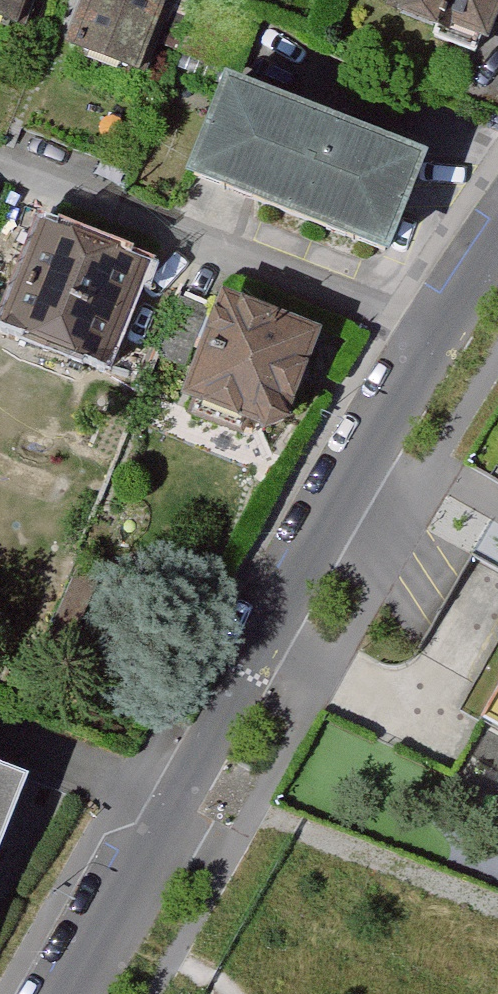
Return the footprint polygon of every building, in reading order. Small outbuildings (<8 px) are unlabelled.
[(30,38),(45,0),(0,0),(0,26),(30,38)] [(170,0),(98,0),(78,57),(153,83),(180,3),(170,0)] [(497,52),(497,0),(365,0),(497,52)] [(442,170),(236,90),(196,193),(402,273),(442,170)] [(114,382),(155,276),(48,235),(7,342),(114,382)] [(334,345),(231,304),(189,412),(271,444),(277,450),(305,438),(302,429),(334,345)] [(489,716),(497,721),(497,700),(489,716)] [(0,771),(0,883),(38,786),(0,771)]
